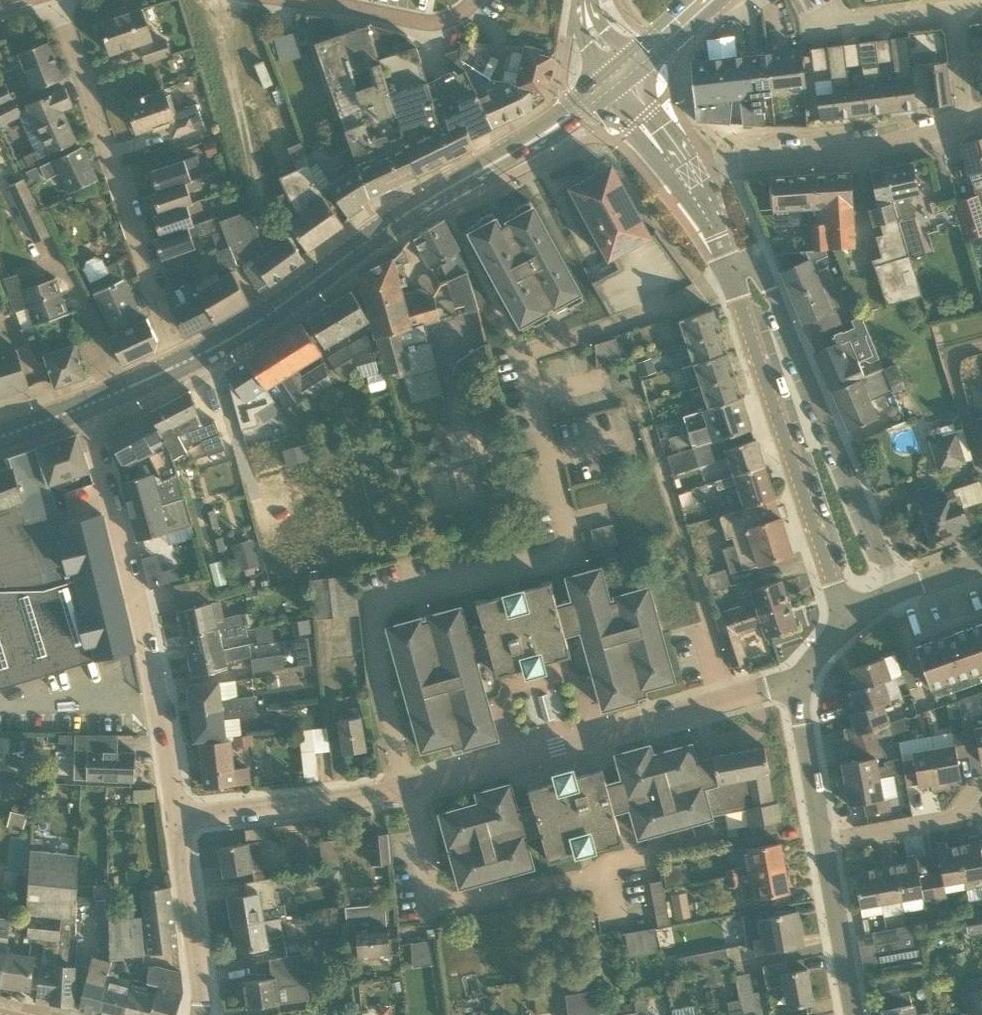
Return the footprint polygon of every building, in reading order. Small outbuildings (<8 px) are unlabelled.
[(152,39),(141,9),(129,13),(126,5),(114,9),(117,17),(100,23),(106,40),(104,41),(107,49),(109,48),(111,53),(152,39)] [(352,146),(368,199),(370,198),(371,198),(415,177),(368,24),(340,34),(339,34),(334,20),(335,20),(334,17),(305,14),(305,15),(343,123),(345,129),(352,146)] [(370,24),(368,24),(415,177),(418,176),(418,175),(450,160),(435,115),(436,115),(428,82),(417,46),(407,34),(370,24)] [(278,35),(282,59),(306,55),(302,31),(278,35)] [(917,107),(914,86),(911,65),(908,36),(891,38),(897,85),(882,87),(885,111),(917,107)] [(146,61),(147,61),(170,54),(165,39),(142,47),(146,61)] [(853,115),(885,111),(882,87),(876,40),(859,42),(865,89),(850,91),(853,115)] [(64,79),(54,56),(49,41),(19,53),(34,90),(64,79)] [(820,119),(853,115),(850,91),(844,44),(828,46),(833,93),(817,95),(820,119)] [(533,88),(533,99),(535,99),(542,95),(546,96),(556,57),(553,56),(554,52),(526,45),(524,54),(512,51),(505,81),(515,83),(533,88)] [(435,115),(450,160),(474,148),(475,148),(472,138),(493,128),(479,98),(474,88),(461,60),(458,58),(458,49),(446,53),(452,71),(428,82),(436,115),(435,115)] [(777,94),(806,90),(808,90),(803,49),(766,54),(771,95),(772,94),(773,99),(777,98),(777,94)] [(765,95),(771,95),(766,54),(747,56),(753,125),(766,126),(764,111),(767,110),(765,95)] [(744,124),(753,125),(747,56),(691,63),(697,121),(730,123),(732,99),(741,98),(744,124)] [(926,84),(929,106),(951,103),(946,61),(911,65),(914,86),(926,84)] [(496,79),(474,88),(479,98),(493,128),(532,110),(533,99),(533,88),(515,83),(505,81),(496,79)] [(13,98),(7,85),(0,88),(0,103),(13,98)] [(73,104),(66,87),(28,104),(47,147),(18,160),(22,168),(51,155),(51,153),(76,142),(62,109),(73,104)] [(172,112),(170,108),(164,89),(128,102),(138,132),(159,125),(160,127),(170,124),(174,135),(204,125),(197,103),(172,112)] [(20,114),(13,98),(0,103),(0,122),(1,123),(20,114)] [(362,203),(368,199),(352,146),(345,129),(332,134),(340,154),(338,155),(344,165),(336,170),(341,177),(328,185),(349,216),(364,206),(362,203)] [(961,144),(969,172),(970,172),(975,189),(981,187),(981,137),(961,144)] [(344,225),(342,221),(325,198),(309,163),(302,141),(288,147),(297,169),(280,176),(287,191),(271,198),(289,223),(308,250),(309,250),(309,249),(342,225),(343,226),(344,225)] [(96,180),(81,147),(41,165),(47,178),(62,171),(71,192),(96,180)] [(151,171),(158,191),(192,180),(192,179),(188,169),(200,164),(197,155),(151,171)] [(904,196),(920,193),(913,161),(882,168),(910,259),(925,254),(910,205),(905,201),(904,196)] [(910,259),(882,168),(871,170),(874,184),(870,185),(875,206),(869,208),(873,225),(882,222),(885,233),(876,236),(882,257),(873,260),(887,306),(921,295),(910,259)] [(651,235),(646,227),(616,172),(599,181),(596,174),(570,187),(609,259),(612,257),(618,268),(593,282),(593,281),(592,281),(611,317),(667,298),(695,282),(656,229),(655,230),(657,233),(651,235)] [(803,250),(824,249),(855,247),(853,204),(854,204),(851,172),(813,174),(814,206),(815,206),(816,224),(812,224),(813,237),(802,237),(803,250)] [(804,207),(814,206),(813,174),(771,177),(773,209),(791,208),(792,225),(805,224),(804,207)] [(198,177),(192,179),(192,180),(158,191),(153,193),(160,213),(160,214),(193,202),(189,191),(202,187),(198,177)] [(51,235),(25,178),(8,186),(35,243),(51,235)] [(958,201),(970,238),(981,234),(981,210),(977,195),(958,201)] [(154,215),(161,235),(161,236),(194,225),(194,224),(191,213),(203,209),(200,199),(193,202),(160,214),(160,213),(154,215)] [(584,299),(534,207),(530,200),(514,209),(516,211),(505,216),(508,221),(500,226),(493,211),(477,220),(478,222),(468,228),(523,330),(534,324),(535,326),(551,318),(547,310),(555,306),(557,312),(567,306),(568,308),(584,299)] [(231,245),(236,259),(258,250),(244,211),(220,220),(229,245),(231,245)] [(216,216),(194,224),(194,225),(161,236),(161,235),(155,237),(163,259),(196,247),(192,236),(200,233),(201,237),(221,230),(216,216)] [(471,271),(445,220),(444,218),(415,234),(414,233),(413,234),(429,265),(445,257),(447,262),(442,264),(448,279),(467,270),(468,272),(471,271)] [(267,254),(283,276),(305,260),(289,238),(267,254)] [(231,245),(229,245),(218,249),(224,268),(237,263),(231,245)] [(439,309),(435,295),(406,304),(402,286),(407,285),(402,263),(410,261),(404,246),(394,257),(372,269),(368,270),(361,274),(377,337),(387,375),(392,373),(398,378),(405,376),(412,403),(443,394),(436,368),(438,367),(426,323),(440,319),(439,309)] [(784,270),(782,271),(788,285),(788,287),(789,287),(792,295),(833,279),(828,267),(815,272),(811,261),(826,255),(824,249),(803,250),(777,252),(777,254),(779,253),(781,258),(779,259),(784,270)] [(271,285),(283,276),(267,254),(245,269),(261,291),(271,284),(271,285)] [(116,262),(107,266),(103,259),(96,256),(87,261),(84,269),(114,333),(110,335),(124,364),(155,350),(158,339),(148,317),(144,319),(116,262)] [(166,268),(170,282),(197,273),(193,259),(166,268)] [(250,302),(249,300),(233,270),(220,278),(217,271),(199,280),(199,279),(194,281),(215,322),(250,302)] [(479,309),(468,272),(467,270),(448,279),(449,280),(448,280),(455,307),(465,304),(467,312),(479,309)] [(37,324),(69,314),(56,278),(27,288),(22,272),(4,278),(22,329),(37,324)] [(797,306),(796,306),(797,308),(798,308),(804,322),(808,320),(814,335),(842,323),(836,308),(839,307),(834,294),(838,293),(832,280),(833,279),(792,295),(797,306)] [(191,334),(215,322),(194,281),(181,287),(188,301),(172,308),(184,332),(186,331),(190,332),(191,334)] [(370,319),(352,290),(330,303),(348,332),(370,319)] [(348,332),(330,303),(308,317),(325,346),(348,332)] [(83,308),(73,311),(81,333),(90,330),(83,308)] [(687,341),(721,330),(713,308),(679,319),(687,341)] [(282,378),(290,391),(303,382),(299,377),(295,370),(323,352),(303,322),(268,345),(287,372),(288,374),(282,378)] [(838,343),(816,352),(832,389),(866,375),(860,362),(866,360),(871,362),(879,359),(864,323),(843,332),(842,331),(834,334),(838,343)] [(46,352),(37,324),(22,329),(39,363),(47,360),(56,387),(87,377),(76,343),(46,352)] [(694,362),(728,352),(721,330),(687,341),(694,362)] [(378,369),(373,346),(370,334),(348,347),(354,356),(354,357),(355,357),(360,374),(378,369)] [(619,362),(618,358),(612,339),(595,344),(597,369),(619,362)] [(266,388),(282,378),(288,374),(287,372),(268,345),(247,358),(266,388)] [(336,368),(354,357),(354,356),(348,347),(329,358),(336,368)] [(0,354),(0,396),(30,387),(18,348),(0,354)] [(694,362),(701,385),(735,373),(728,352),(694,362)] [(652,357),(638,361),(642,375),(656,371),(652,357)] [(247,358),(226,371),(238,389),(232,393),(242,429),(259,424),(256,414),(275,401),(266,388),(247,358)] [(325,361),(299,377),(303,382),(311,395),(313,394),(316,397),(333,388),(325,361)] [(848,428),(849,430),(879,417),(871,400),(893,390),(894,392),(906,386),(896,363),(884,368),(866,375),(832,389),(833,391),(849,428),(848,428)] [(701,385),(692,388),(699,409),(742,395),(735,373),(701,385)] [(303,382),(290,391),(299,403),(311,395),(303,382)] [(186,430),(193,443),(201,439),(208,454),(226,449),(215,420),(201,425),(190,392),(191,391),(190,390),(189,391),(162,406),(178,435),(178,434),(186,430)] [(723,437),(753,428),(752,426),(743,398),(742,395),(699,409),(699,410),(683,415),(694,447),(723,437)] [(187,450),(178,434),(178,435),(162,406),(150,412),(174,457),(187,450)] [(150,412),(108,435),(124,465),(149,452),(159,471),(152,473),(161,503),(185,496),(174,457),(150,412)] [(939,469),(964,461),(955,433),(942,437),(939,427),(927,431),(930,441),(939,469)] [(734,475),(765,465),(756,438),(755,438),(752,428),(753,428),(723,437),(694,447),(693,447),(699,465),(728,456),(734,474),(734,475)] [(90,470),(84,452),(78,433),(37,447),(54,496),(55,496),(94,482),(89,470),(90,470)] [(12,466),(0,470),(0,688),(96,659),(135,650),(135,647),(134,647),(124,605),(125,605),(124,602),(123,602),(113,561),(114,560),(113,558),(103,516),(102,513),(65,522),(61,508),(59,509),(55,496),(54,496),(37,447),(9,457),(12,465),(12,466)] [(776,498),(768,474),(765,465),(734,475),(734,474),(715,480),(718,489),(737,483),(743,500),(745,507),(745,508),(774,498),(775,498),(776,498)] [(193,525),(185,496),(161,503),(152,473),(122,482),(138,540),(193,525)] [(932,539),(969,527),(961,504),(974,500),(968,484),(946,492),(943,485),(933,488),(932,486),(905,496),(910,510),(921,506),(928,526),(925,527),(928,536),(931,535),(932,539)] [(781,517),(775,498),(774,498),(745,508),(745,507),(726,513),(720,515),(727,537),(733,536),(736,544),(723,548),(731,573),(744,569),(794,553),(782,517),(781,517)] [(743,500),(724,507),(726,513),(745,507),(743,500)] [(617,522),(593,528),(597,547),(621,542),(617,522)] [(235,542),(240,568),(261,564),(255,538),(235,542)] [(162,572),(145,577),(148,588),(149,591),(150,590),(175,586),(182,585),(181,583),(179,568),(162,572)] [(604,708),(637,699),(636,696),(645,693),(643,688),(674,680),(648,587),(616,597),(617,600),(610,602),(600,568),(568,578),(574,601),(558,606),(551,582),(478,603),(484,626),(467,631),(461,607),(428,616),(429,620),(422,622),(421,618),(389,627),(423,750),(453,741),(455,746),(464,744),(465,747),(497,738),(475,659),(492,654),(498,675),(526,667),(528,674),(545,670),(543,662),(571,655),(565,634),(582,629),(604,708)] [(708,592),(727,586),(731,585),(726,569),(703,576),(708,592)] [(315,619),(339,616),(359,614),(354,574),(311,579),(315,619)] [(182,585),(175,586),(177,598),(213,591),(211,580),(182,585)] [(734,621),(789,603),(781,580),(751,590),(756,604),(750,606),(749,603),(715,614),(719,627),(734,622),(734,621)] [(254,611),(243,613),(222,618),(219,601),(218,601),(216,596),(213,597),(213,591),(177,598),(180,610),(179,610),(184,635),(217,626),(218,629),(245,623),(246,624),(256,622),(254,611)] [(762,623),(767,637),(797,627),(789,603),(734,621),(734,622),(719,627),(727,650),(742,645),(738,634),(757,628),(757,625),(762,623)] [(301,662),(312,661),(310,619),(299,620),(301,662)] [(248,637),(246,624),(245,623),(218,629),(217,626),(184,635),(188,655),(204,652),(222,648),(223,648),(221,639),(227,638),(228,641),(248,637)] [(917,646),(923,665),(931,688),(981,670),(981,623),(955,633),(953,627),(952,628),(953,629),(945,632),(944,631),(932,635),(930,635),(932,641),(917,646)] [(223,650),(223,648),(222,648),(204,652),(188,655),(193,676),(227,669),(226,662),(252,656),(250,644),(223,650)] [(904,650),(896,653),(900,665),(908,662),(904,650)] [(253,671),(285,667),(283,653),(251,658),(253,671)] [(892,678),(891,677),(884,657),(851,668),(855,680),(849,682),(852,690),(884,679),(884,680),(892,678)] [(906,678),(914,676),(911,667),(903,669),(906,678)] [(906,678),(909,688),(918,686),(914,676),(906,678)] [(891,700),(884,680),(884,679),(852,690),(851,691),(855,702),(848,705),(851,712),(883,702),(891,700)] [(192,712),(254,705),(253,696),(219,700),(217,681),(189,685),(192,712)] [(894,735),(883,702),(851,712),(851,713),(850,713),(854,725),(847,727),(854,747),(877,739),(877,741),(894,735)] [(195,740),(215,738),(225,737),(222,719),(256,714),(254,705),(192,712),(195,740)] [(366,750),(363,730),(360,706),(337,709),(344,754),(366,750)] [(973,717),(976,728),(965,730),(969,754),(980,752),(981,761),(981,715),(973,717)] [(313,727),(316,751),(330,749),(327,725),(313,727)] [(300,728),(304,756),(306,776),(319,774),(316,751),(313,727),(300,728)] [(955,743),(934,747),(941,789),(951,787),(950,780),(961,778),(958,756),(969,754),(965,730),(953,733),(955,743)] [(136,752),(116,751),(114,751),(114,735),(77,734),(76,765),(88,766),(88,779),(135,781),(136,752)] [(837,775),(839,784),(880,777),(880,778),(905,773),(903,761),(902,759),(884,762),(885,766),(879,768),(877,757),(883,756),(877,741),(877,739),(854,747),(859,760),(842,763),(844,774),(837,775)] [(251,782),(249,767),(234,769),(231,740),(200,744),(205,787),(251,782)] [(749,826),(781,820),(778,801),(777,801),(777,802),(774,802),(769,773),(770,773),(765,746),(714,755),(714,758),(696,761),(692,744),(652,755),(650,745),(617,754),(624,780),(607,784),(603,769),(575,777),(573,769),(556,774),(558,781),(530,789),(534,805),(517,809),(510,784),(478,793),(480,803),(441,814),(450,846),(453,845),(456,853),(452,854),(461,886),(533,866),(524,836),(541,831),(550,861),(623,841),(615,811),(631,806),(640,836),(712,816),(711,813),(746,806),(749,826)] [(914,759),(910,760),(903,761),(905,773),(907,785),(919,783),(919,785),(931,783),(932,790),(941,789),(934,747),(913,751),(914,759)] [(884,798),(880,778),(880,777),(839,784),(841,794),(848,793),(850,805),(865,802),(867,814),(891,810),(888,798),(884,798)] [(10,797),(11,780),(0,780),(0,797),(10,797)] [(387,861),(384,833),(369,835),(371,863),(387,861)] [(761,834),(742,838),(738,838),(740,849),(736,850),(739,867),(727,869),(729,877),(786,867),(781,842),(763,845),(761,834)] [(979,835),(969,837),(971,843),(959,845),(965,880),(967,889),(981,886),(981,853),(979,835)] [(225,875),(245,872),(253,870),(250,854),(262,852),(260,840),(220,847),(225,875)] [(942,872),(931,874),(935,898),(947,896),(944,883),(965,880),(959,845),(947,848),(946,841),(937,842),(942,872)] [(36,1000),(74,1004),(76,967),(68,966),(70,935),(75,935),(78,855),(30,850),(28,887),(28,900),(27,914),(31,914),(28,938),(32,939),(44,940),(39,974),(40,974),(36,1000)] [(923,896),(924,900),(927,921),(939,919),(935,898),(931,874),(928,859),(917,860),(916,854),(907,856),(908,863),(896,865),(902,899),(923,896)] [(874,862),(875,869),(876,868),(882,903),(902,899),(896,865),(885,867),(883,860),(874,862)] [(876,868),(875,869),(864,871),(863,864),(853,865),(861,907),(882,903),(876,868)] [(745,900),(770,895),(790,892),(786,867),(729,877),(731,886),(742,884),(745,900)] [(672,872),(664,873),(666,888),(674,887),(672,872)] [(233,924),(265,919),(263,909),(279,906),(274,877),(250,881),(252,894),(229,898),(233,924)] [(28,887),(16,885),(14,898),(28,900),(28,887)] [(151,954),(159,953),(178,950),(170,886),(142,890),(151,954)] [(88,978),(79,1009),(98,1014),(108,971),(111,959),(110,959),(109,919),(108,899),(98,900),(99,919),(100,957),(94,955),(88,978)] [(387,926),(385,909),(385,903),(345,907),(349,945),(359,944),(360,958),(390,956),(387,926)] [(688,903),(673,907),(676,922),(691,919),(688,903)] [(755,938),(758,952),(794,945),(794,944),(793,944),(792,938),(802,936),(797,911),(761,917),(764,937),(755,938)] [(965,917),(968,932),(981,929),(981,914),(965,917)] [(110,959),(111,959),(144,958),(142,917),(109,919),(110,959)] [(238,951),(256,948),(261,947),(263,959),(262,959),(262,960),(270,959),(287,956),(283,927),(266,929),(265,919),(233,924),(238,951)] [(632,956),(662,949),(657,926),(627,932),(632,956)] [(911,949),(907,926),(898,927),(900,939),(876,943),(879,955),(911,949)] [(874,931),(874,932),(876,943),(900,939),(898,927),(874,931)] [(0,935),(0,984),(2,984),(6,952),(8,936),(0,935)] [(32,973),(39,974),(44,940),(32,939),(30,956),(6,952),(2,984),(30,988),(32,973)] [(970,942),(974,961),(981,959),(981,946),(980,940),(970,942)] [(879,955),(881,969),(923,962),(921,947),(911,949),(879,955)] [(688,970),(710,966),(729,962),(727,948),(685,956),(688,970)] [(968,969),(964,951),(952,954),(956,972),(968,969)] [(328,953),(330,978),(346,976),(343,952),(328,953)] [(248,1007),(268,1005),(280,1003),(278,987),(297,984),(293,955),(287,956),(270,959),(272,977),(244,981),(248,1007)] [(674,955),(660,957),(663,975),(677,972),(674,955)] [(784,983),(789,1007),(814,1002),(808,968),(788,972),(786,961),(763,966),(767,986),(784,983)] [(707,967),(710,982),(723,980),(720,964),(707,967)] [(162,968),(158,966),(149,967),(149,983),(157,985),(149,1014),(176,1014),(184,991),(182,973),(182,972),(162,968)] [(117,974),(108,971),(98,1014),(101,1014),(124,1014),(130,987),(131,985),(116,981),(117,974)] [(759,1014),(764,1014),(760,992),(754,993),(750,973),(738,975),(743,998),(746,1014),(759,1014)] [(970,979),(979,1014),(981,1014),(981,976),(970,979)] [(149,983),(132,978),(131,985),(130,987),(124,1014),(149,1014),(157,985),(149,983)] [(913,1003),(912,1003),(909,991),(901,993),(900,987),(881,991),(883,1001),(885,1009),(881,1010),(883,1014),(933,1014),(932,1011),(915,1014),(913,1003)] [(566,996),(569,1014),(599,1014),(596,992),(566,996)] [(743,998),(727,1001),(729,1012),(731,1011),(731,1014),(746,1014),(743,998)]
